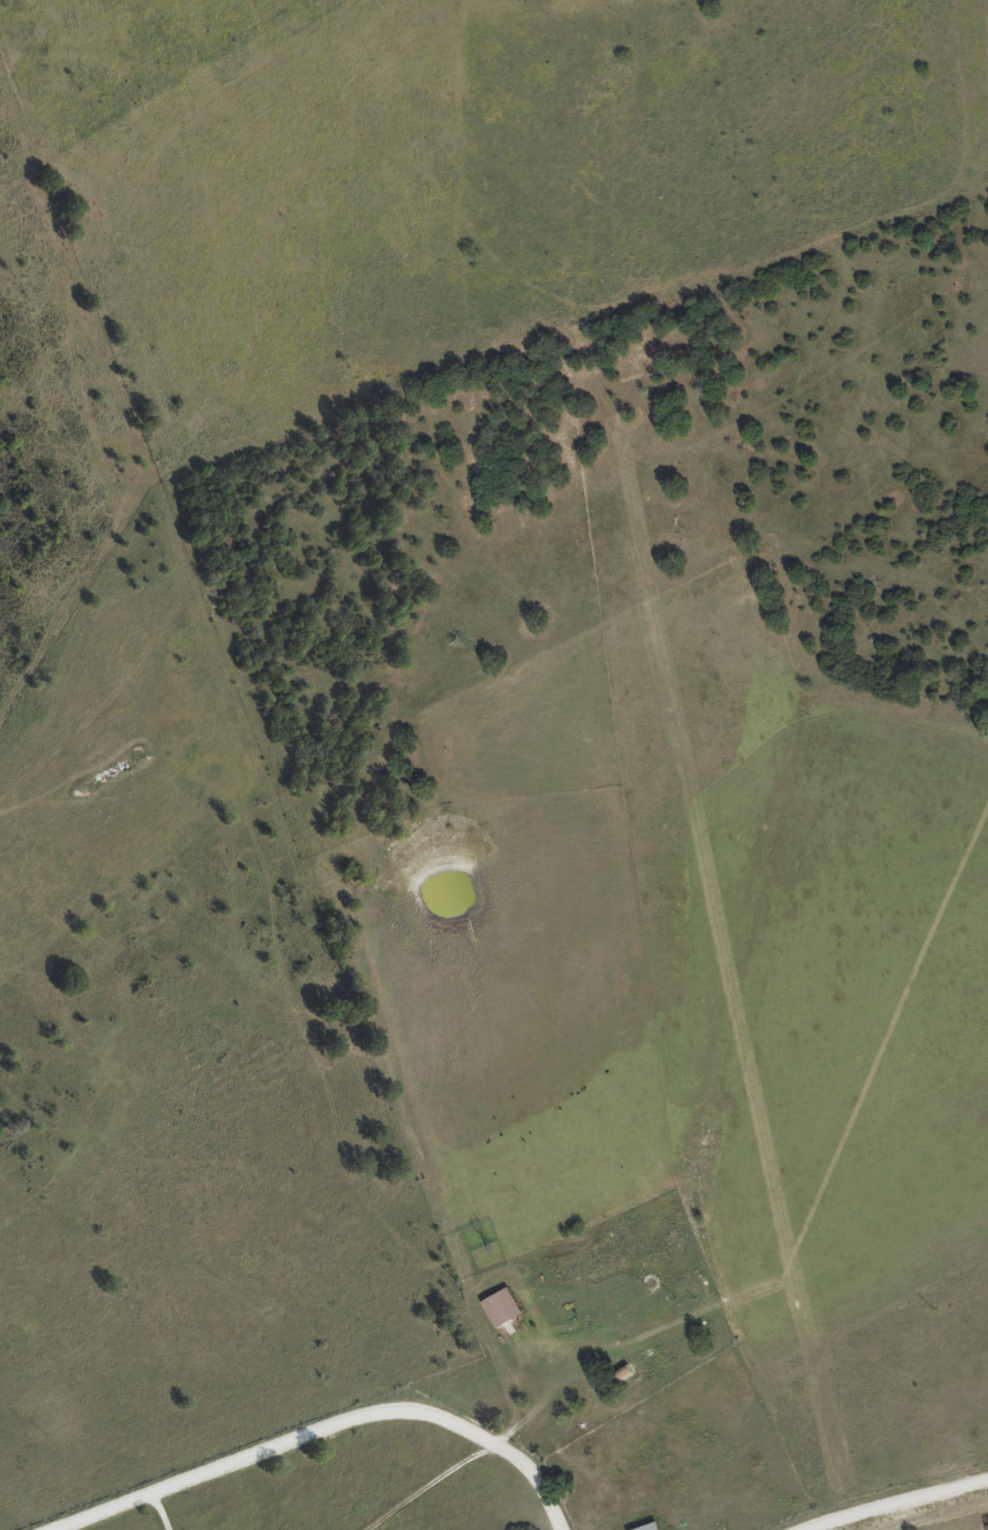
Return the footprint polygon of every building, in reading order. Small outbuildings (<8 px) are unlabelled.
[(526,1315),(513,1287),(486,1300),(499,1328),(526,1315)] [(663,1521),(636,1529),(666,1529),(663,1521)]
